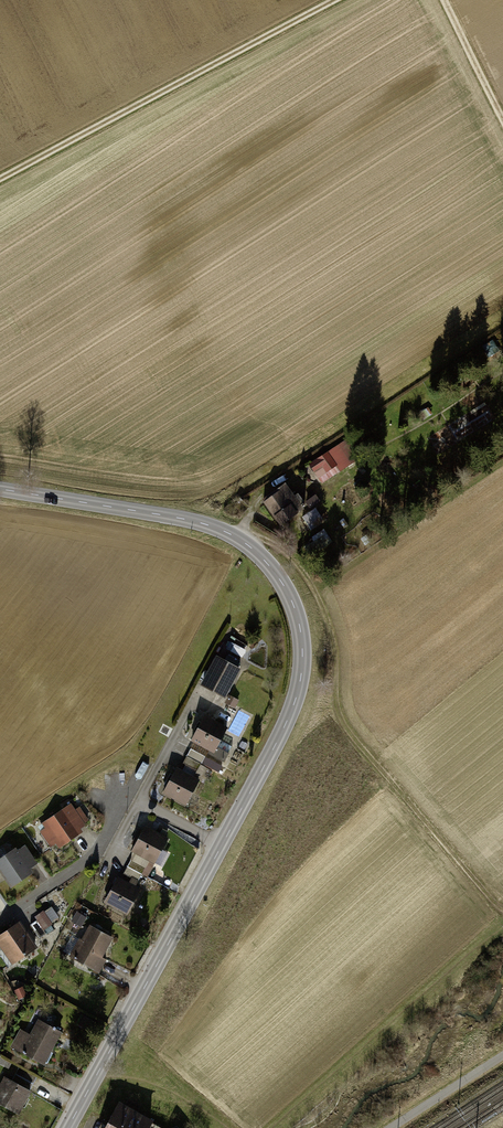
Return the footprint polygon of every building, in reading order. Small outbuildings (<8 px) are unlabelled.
[(348,439),(305,467),(318,488),(362,460),(348,439)] [(286,484),(264,500),(281,525),(303,509),(286,484)] [(307,502),(311,508),(319,501),(315,496),(307,502)] [(315,511),(304,519),(311,529),(322,521),(315,511)] [(311,556),(334,543),(327,532),(304,545),(311,556)] [(227,650),(245,659),(248,653),(230,644),(227,650)] [(241,671),(217,658),(202,687),(226,700),(241,671)] [(227,727),(203,715),(189,743),(213,755),(227,727)] [(206,758),(191,750),(183,765),(198,773),(206,758)] [(199,780),(176,769),(163,796),(186,807),(199,780)] [(72,805),(38,828),(55,853),(81,836),(78,831),(90,823),(81,808),(76,811),(72,805)] [(167,840),(143,827),(130,852),(154,865),(167,840)] [(0,856),(0,871),(9,885),(39,865),(25,843),(17,848),(16,846),(0,856)] [(141,890),(117,878),(104,904),(127,916),(141,890)] [(44,913),(35,918),(43,932),(52,926),(44,913)] [(0,936),(0,948),(12,966),(37,950),(19,923),(0,936)] [(112,940),(89,928),(72,960),(98,973),(105,961),(101,959),(112,940)] [(59,1033),(36,1020),(28,1034),(20,1030),(9,1049),(41,1066),(59,1033)] [(1,1077),(0,1078),(0,1107),(17,1116),(29,1092),(1,1077)] [(116,1101),(102,1127),(159,1127),(148,1123),(150,1118),(116,1101)]
